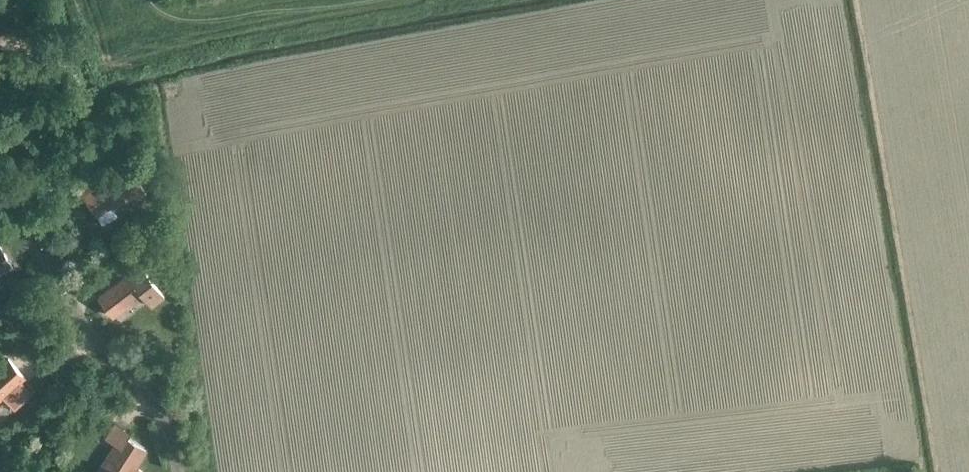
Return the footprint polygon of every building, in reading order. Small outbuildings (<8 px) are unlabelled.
[(133,173),(124,178),(121,172),(107,180),(106,178),(83,192),(95,212),(109,204),(111,206),(131,194),(133,197),(144,190),(133,173)] [(11,265),(0,246),(0,271),(11,265)] [(126,271),(127,273),(97,295),(112,314),(126,303),(127,304),(142,293),(150,304),(162,295),(138,262),(126,271)] [(0,363),(0,395),(2,394),(13,406),(31,390),(20,378),(23,375),(7,357),(0,363)] [(100,470),(103,471),(140,471),(141,470),(134,466),(145,449),(125,436),(128,431),(114,422),(105,436),(119,444),(116,449),(114,448),(100,470)]
